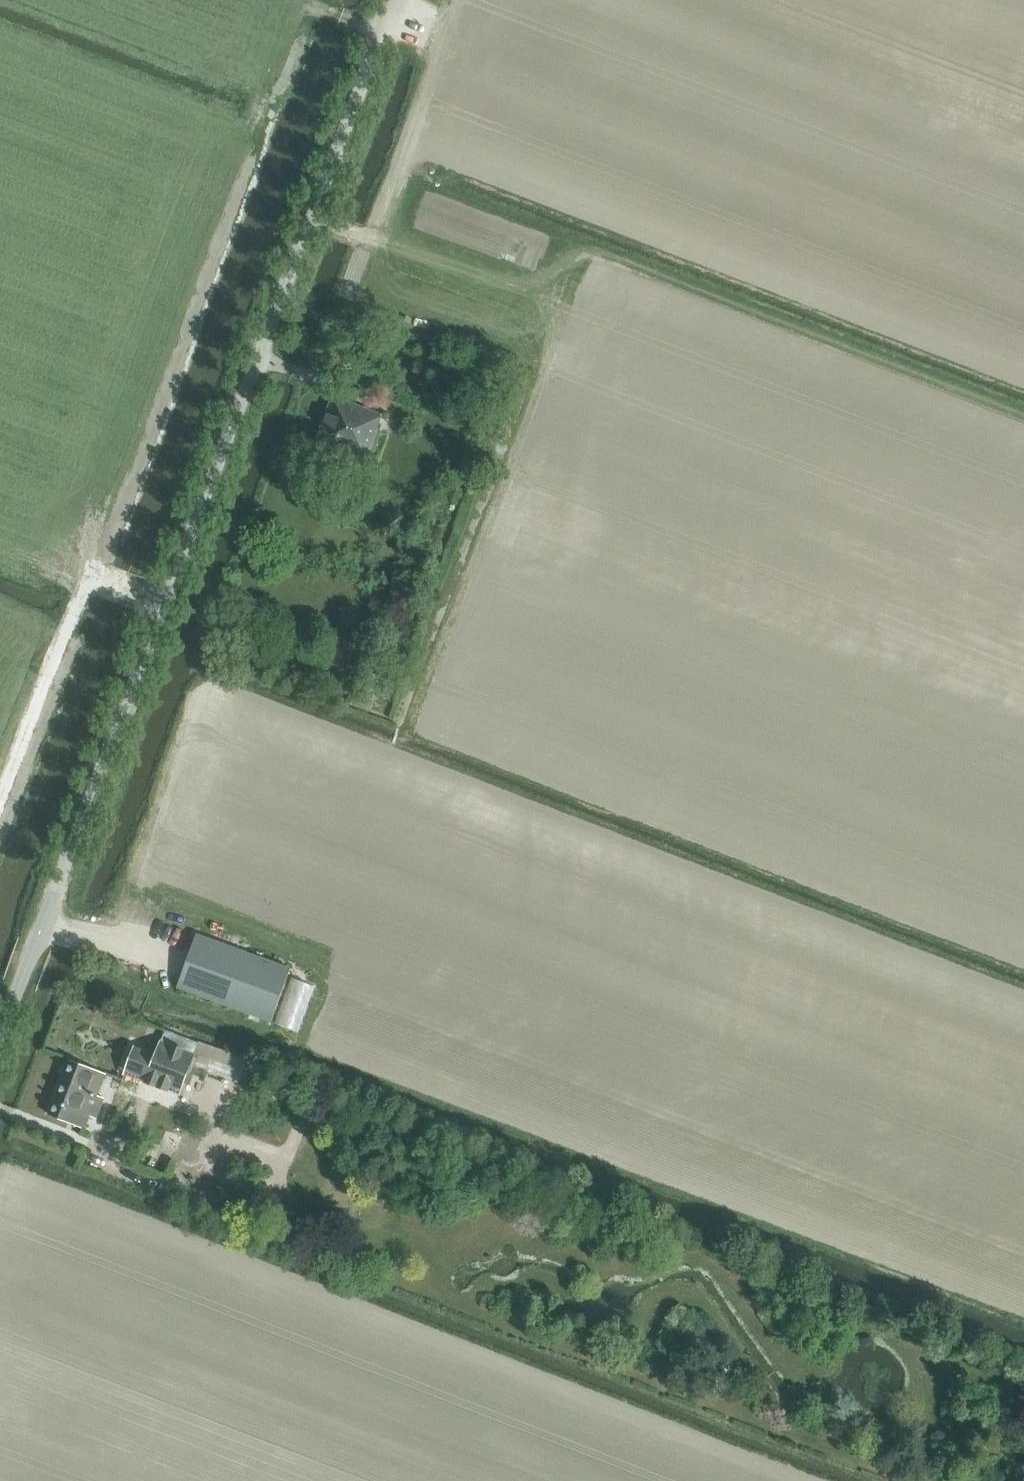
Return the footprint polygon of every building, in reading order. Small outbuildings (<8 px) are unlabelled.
[(334,395),(315,442),(352,455),(350,460),(366,466),(380,430),(377,428),(383,415),(334,395)] [(196,933),(176,988),(271,1022),(291,968),(196,933)] [(124,1070),(138,1076),(144,1078),(143,1082),(168,1092),(170,1087),(181,1091),(198,1043),(164,1031),(155,1053),(134,1045),(124,1070)] [(215,1050),(209,1068),(230,1074),(236,1056),(215,1050)] [(50,1115),(85,1129),(90,1116),(96,1119),(104,1099),(98,1097),(107,1075),(71,1061),(50,1115)]
